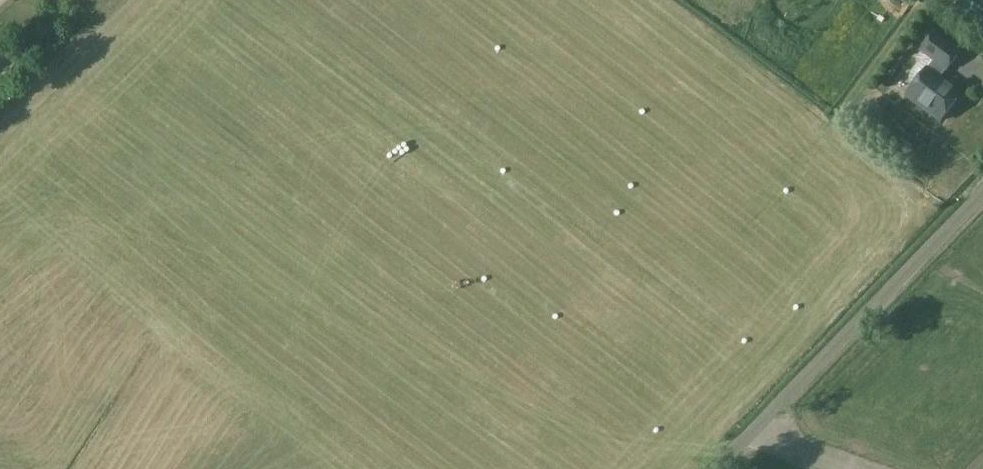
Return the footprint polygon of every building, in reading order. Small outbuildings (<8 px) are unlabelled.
[(898,9),(904,0),(885,0),(898,9)] [(911,82),(914,86),(907,96),(941,122),(961,95),(937,77),(944,68),(948,70),(960,54),(934,35),(916,58),(918,64),(911,73),(910,77),(911,82)]
